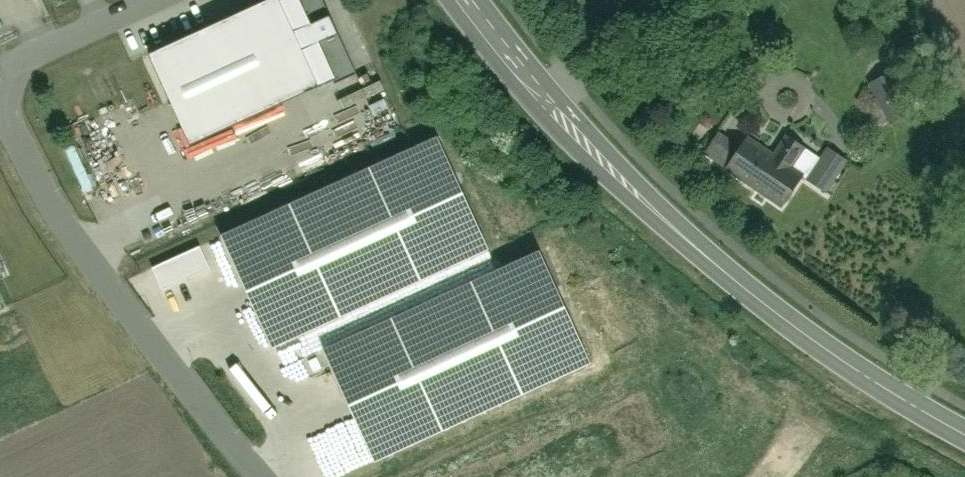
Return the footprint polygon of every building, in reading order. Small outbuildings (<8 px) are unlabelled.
[(191,147),(350,72),(315,0),(272,0),(149,58),(191,147)] [(902,69),(870,84),(890,124),(922,109),(902,69)] [(728,131),(706,160),(726,175),(748,146),(728,131)] [(755,139),(728,177),(783,217),(811,179),(755,139)] [(275,344),(490,248),(442,140),(226,235),(275,344)] [(812,187),(831,200),(853,167),(834,154),(812,187)] [(163,290),(211,269),(201,246),(153,268),(163,290)] [(375,458),(591,362),(542,254),(326,349),(375,458)]
